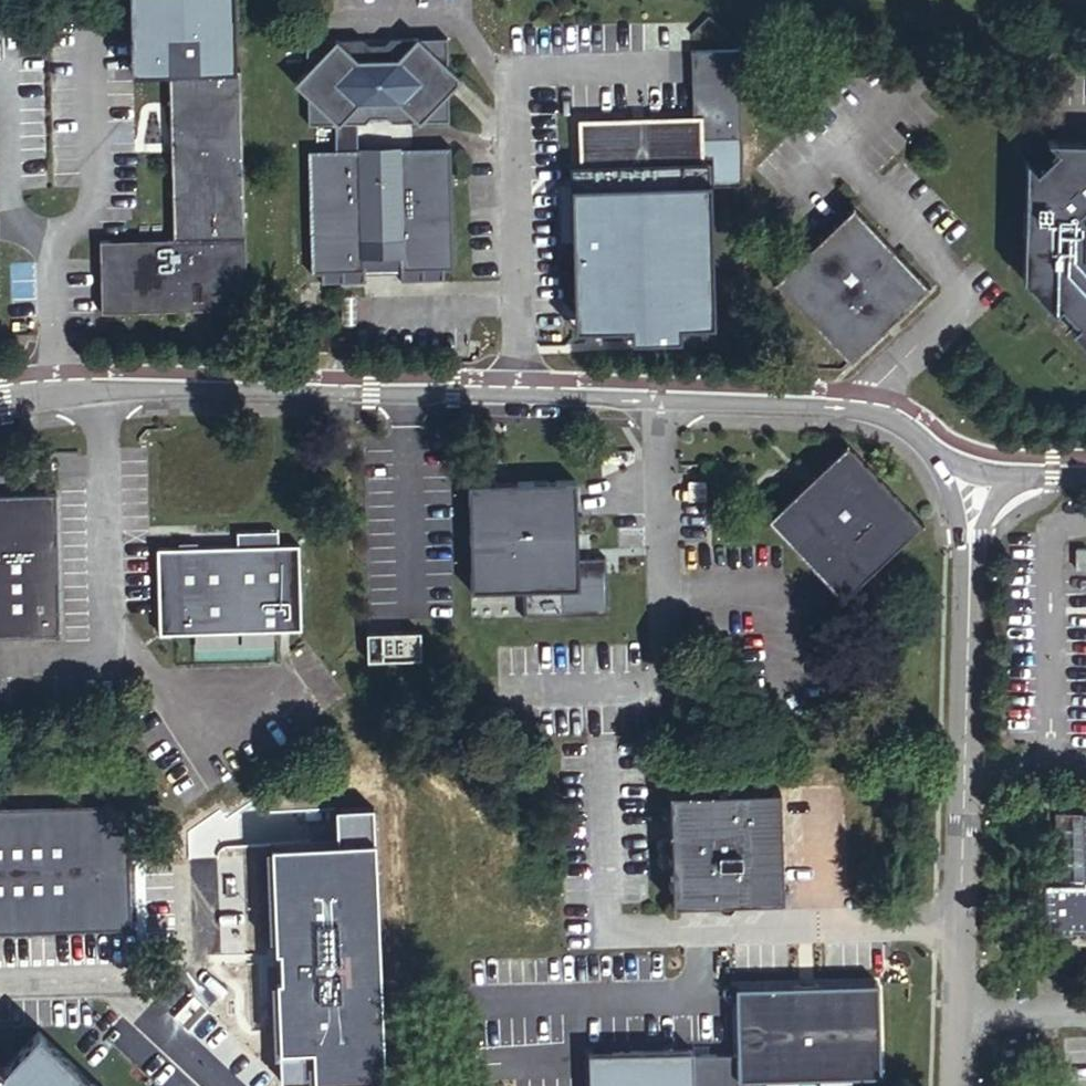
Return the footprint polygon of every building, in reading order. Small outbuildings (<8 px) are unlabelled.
[(234,66),(233,0),(133,0),(135,68),(169,67),(234,66)] [(312,94),(312,125),(365,124),(370,118),(388,119),(393,123),(447,123),(447,92),(462,77),(447,64),(446,32),(394,32),(389,37),(368,38),(363,32),(311,33),(311,64),(296,79),(312,94)] [(105,240),(106,312),(246,310),(241,66),(234,66),(169,67),(173,239),(105,240)] [(575,119),(581,322),(704,318),(698,116),(575,119)] [(1055,124),(1064,134),(1042,156),(1031,144),(1030,228),(1042,228),(1042,265),(1071,294),(1085,309),(1085,124),(1055,124)] [(312,149),(314,270),(322,270),(322,281),(364,281),(364,267),(400,267),(400,279),(441,279),(441,268),(450,267),(448,147),(312,149)] [(839,211),(760,287),(836,365),(915,290),(839,211)] [(1063,301),(1071,294),(1042,265),(1042,228),(1030,228),(1029,267),(1063,301)] [(842,450),(767,526),(847,603),(920,527),(842,450)] [(471,473),(473,583),(521,582),(521,608),(604,606),(603,549),(575,549),(573,471),(471,473)] [(70,657),(61,510),(0,513),(0,661),(70,657)] [(166,541),(167,628),(308,623),(306,536),(166,541)] [(413,625),(361,629),(363,659),(416,655),(413,625)] [(136,930),(128,794),(0,801),(0,938),(136,930)] [(664,802),(670,910),(783,906),(778,796),(664,802)] [(1081,808),(1083,879),(1056,879),(1044,879),(1045,935),(1085,934),(1085,808),(1081,808)] [(1081,808),(1054,808),(1056,879),(1083,879),(1081,808)] [(295,922),(216,1005),(239,1027),(240,1039),(259,1059),(271,1059),(297,1085),(377,1001),(295,922)] [(747,1078),(887,1075),(883,987),(737,993),(739,1055),(694,1056),(694,1051),(590,1055),(590,1085),(748,1085),(747,1078)] [(10,1085),(108,1085),(44,1028),(13,1062),(23,1071),(10,1085)]
